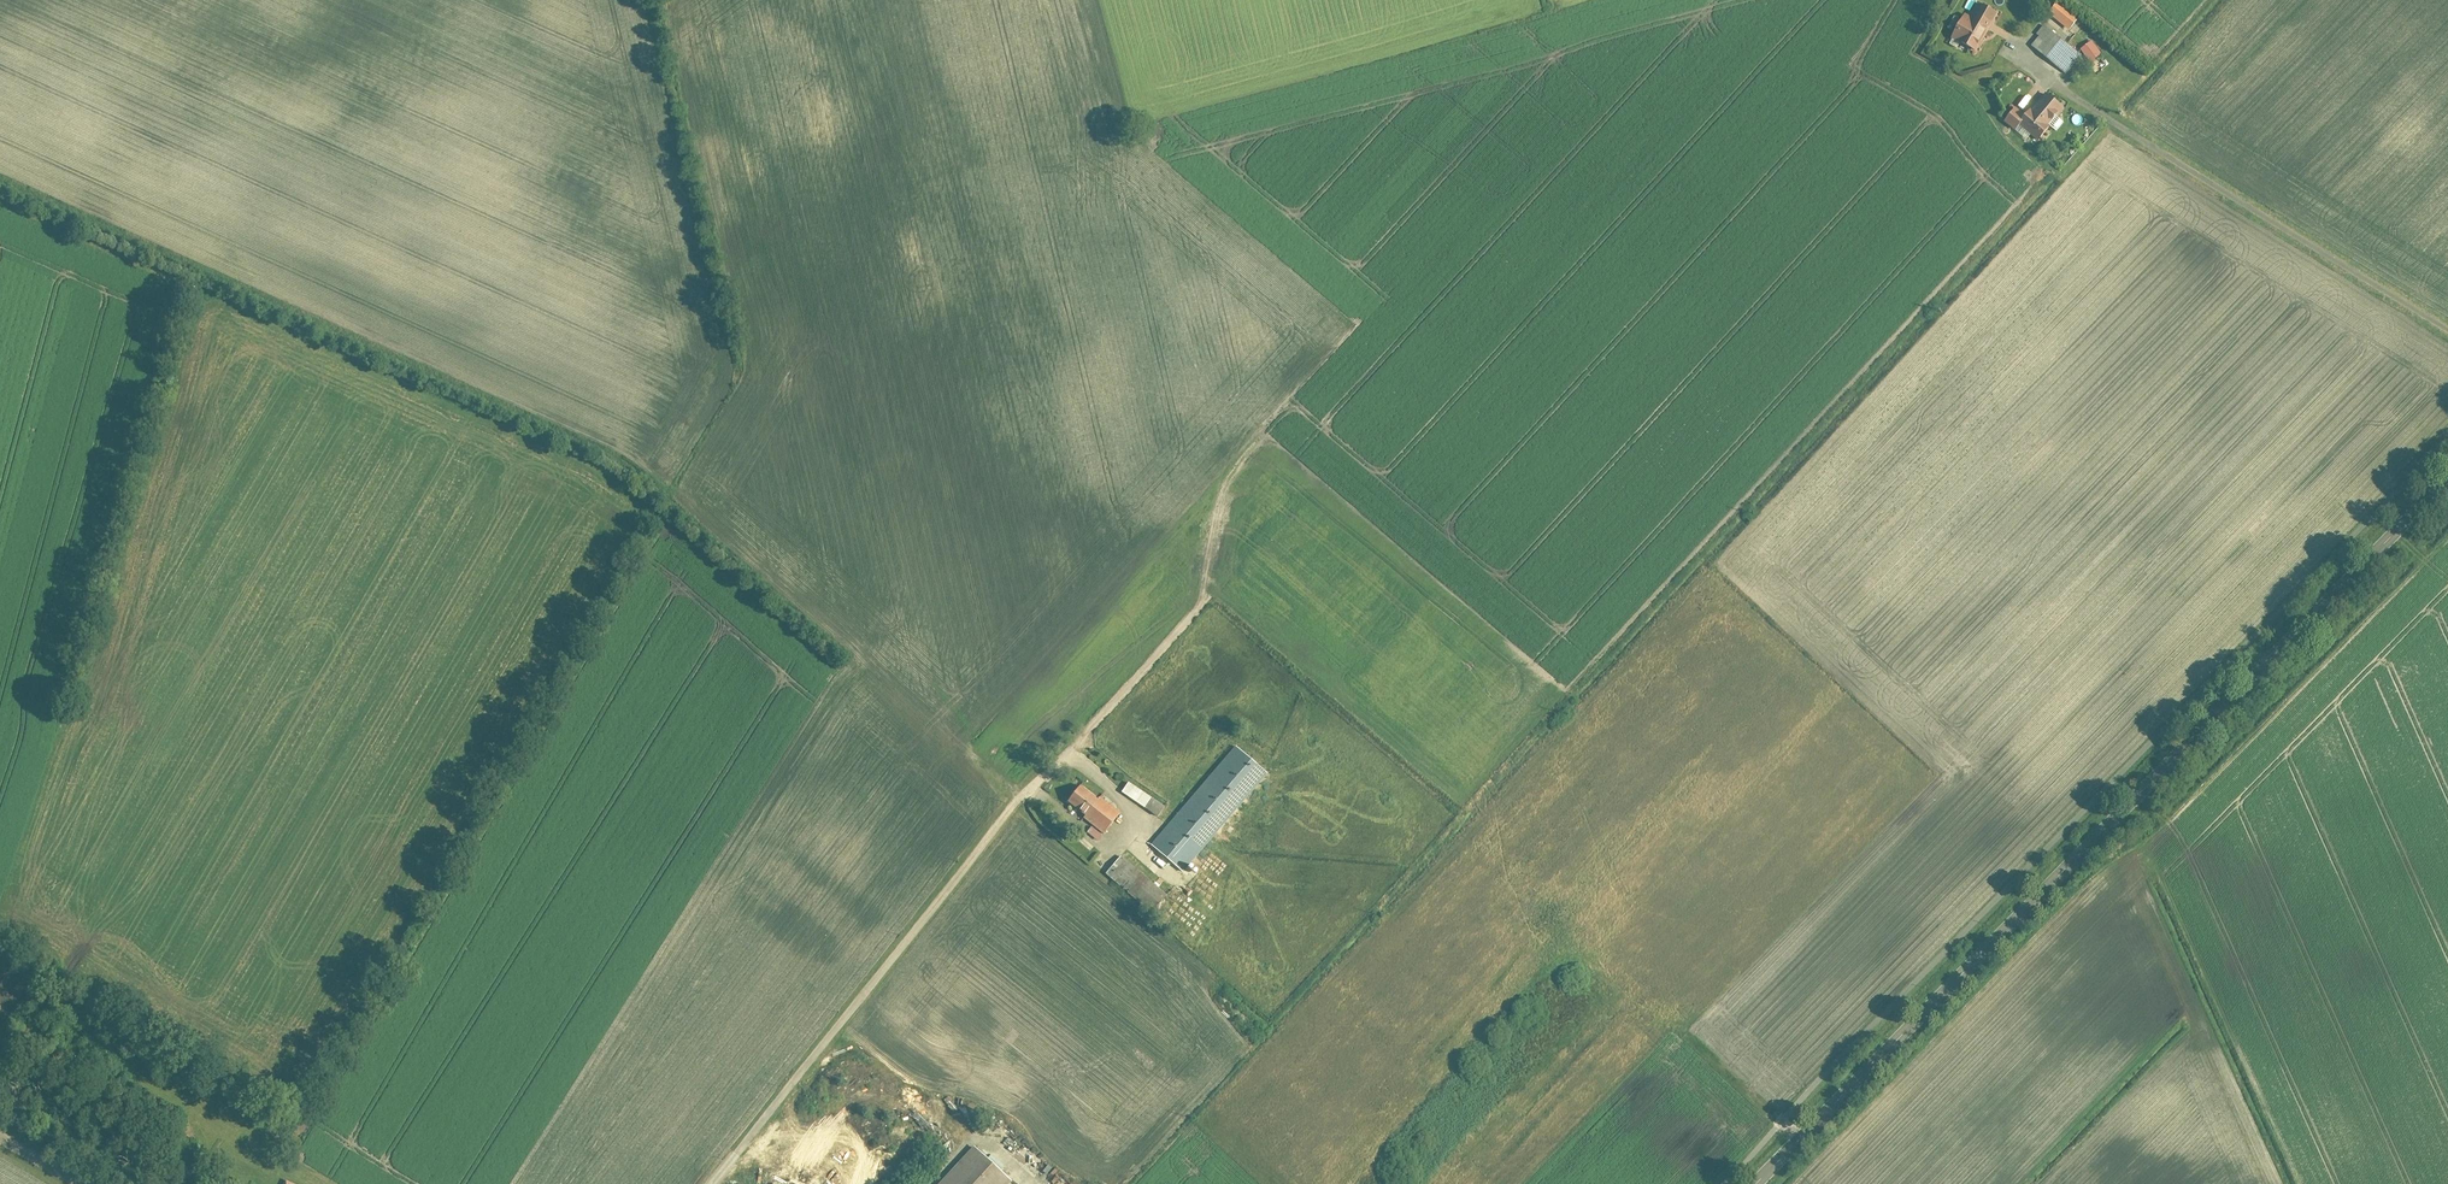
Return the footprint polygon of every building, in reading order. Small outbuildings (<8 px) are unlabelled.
[(1949,31),(1977,51),(1995,26),(1977,13),(1970,23),(1960,16),(1949,31)] [(2076,54),(2044,28),(2031,45),(2063,70),(2076,54)] [(2096,43),(2084,53),(2092,64),(2105,55),(2096,43)] [(2006,121),(2041,142),(2068,110),(2053,97),(2037,114),(2029,109),(2024,116),(2013,109),(2006,121)] [(1263,773),(1233,747),(1151,842),(1182,868),(1263,773)] [(1125,782),(1119,789),(1155,818),(1160,811),(1125,782)] [(1112,812),(1079,789),(1069,803),(1102,827),(1112,812)] [(1164,884),(1126,852),(1106,875),(1145,907),(1164,884)] [(977,1151),(947,1183),(1011,1183),(1012,1183),(977,1151)]
